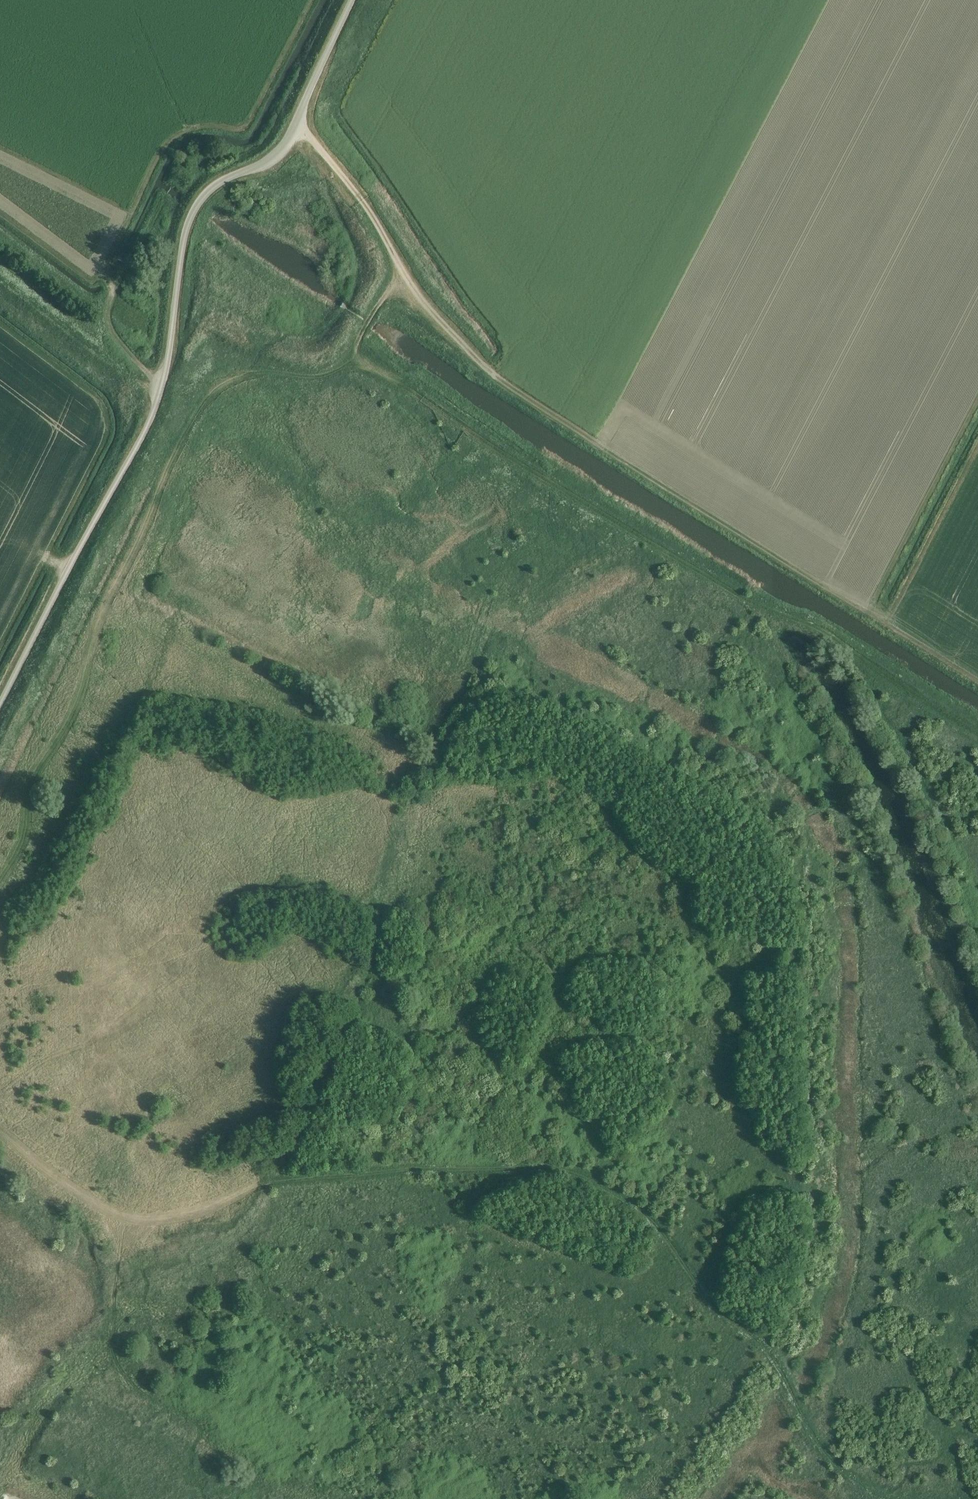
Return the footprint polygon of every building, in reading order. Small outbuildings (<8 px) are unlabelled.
[(177,186),(173,192),(182,197),(186,191),(177,186)] [(376,320),(366,314),(361,322),(371,328),(376,320)]
